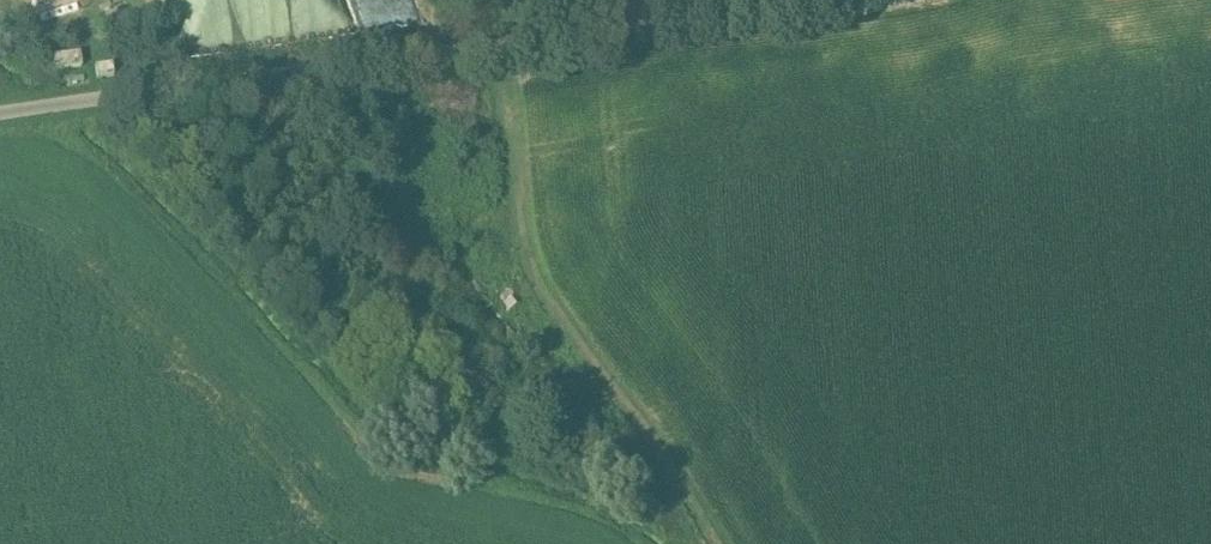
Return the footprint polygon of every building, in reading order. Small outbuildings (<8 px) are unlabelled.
[(80,54),(54,58),(56,72),(82,68),(80,54)]
